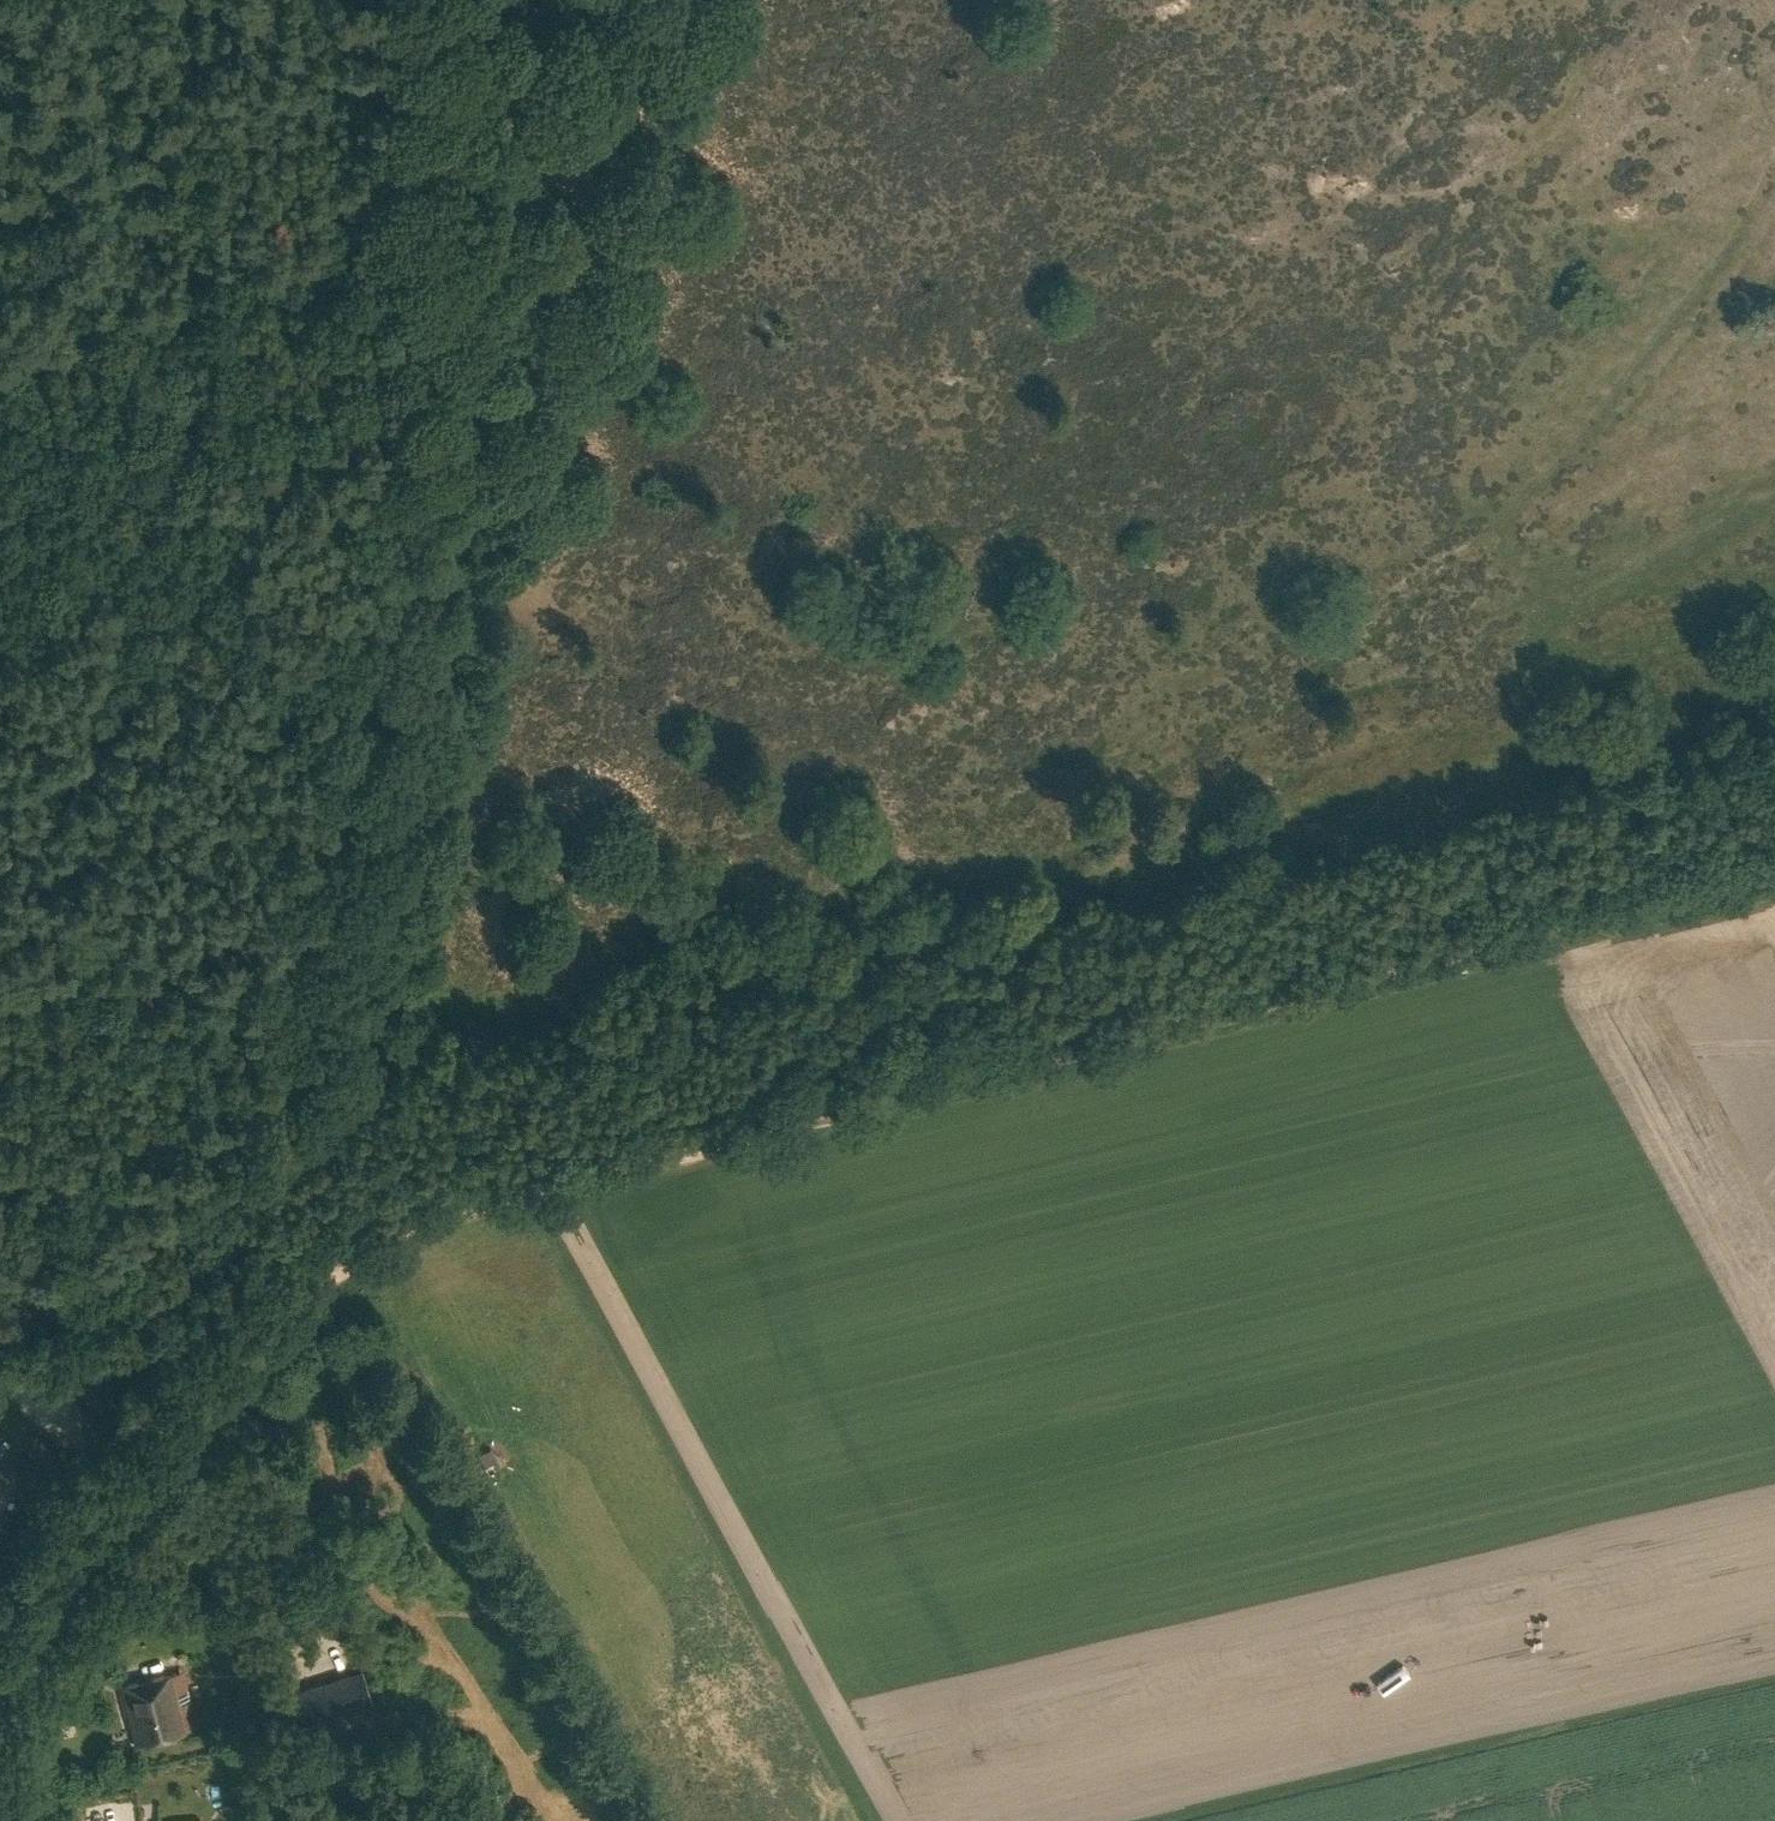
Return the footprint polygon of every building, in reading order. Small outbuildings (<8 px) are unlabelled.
[(137,1742),(180,1731),(179,1726),(187,1724),(175,1673),(119,1687),(127,1719),(131,1718),(137,1742)]
